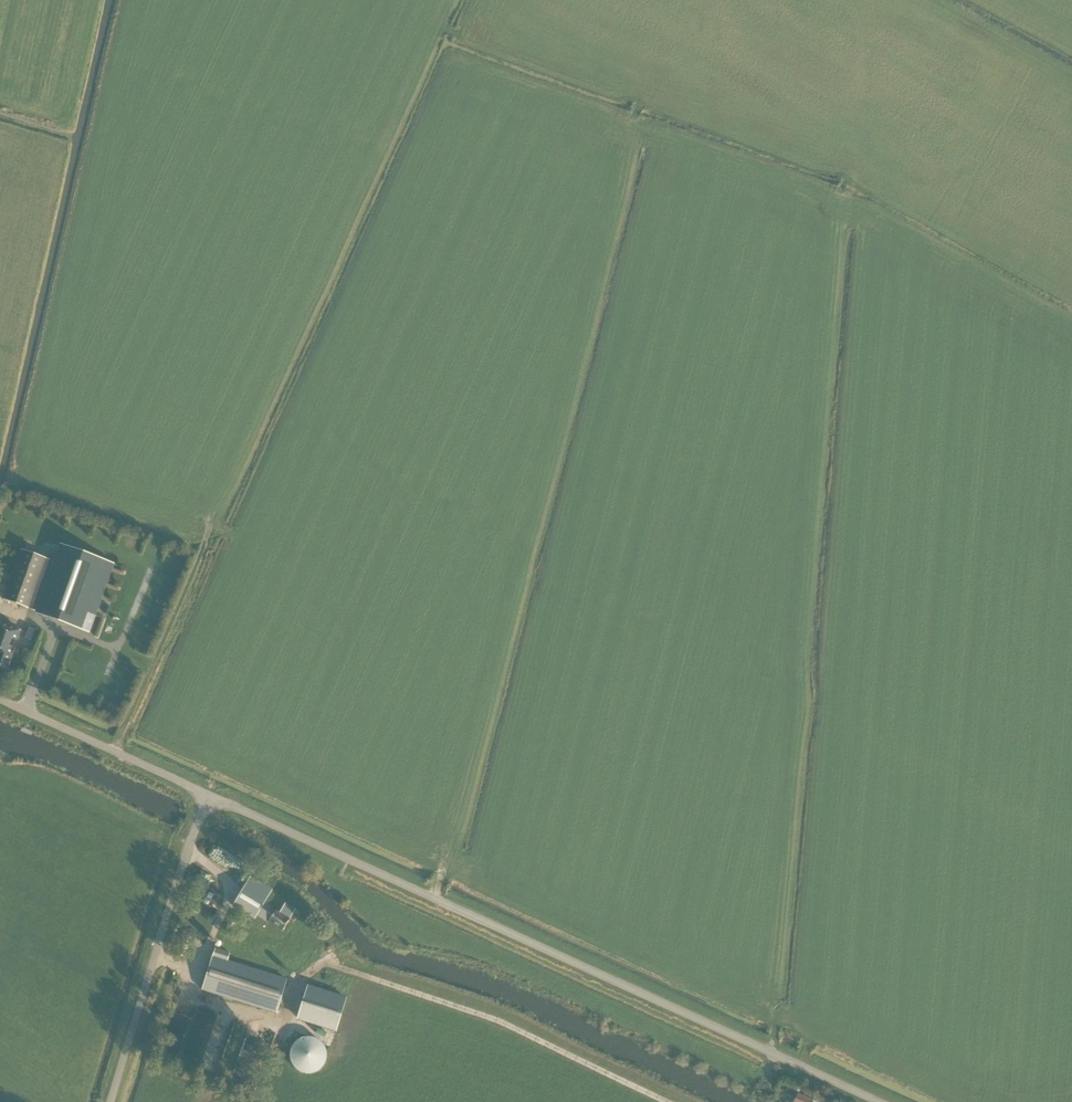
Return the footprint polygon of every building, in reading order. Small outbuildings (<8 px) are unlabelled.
[(60,545),(53,562),(21,550),(3,600),(75,626),(81,612),(93,616),(112,564),(60,545)] [(21,630),(0,622),(0,668),(7,671),(21,630)] [(255,916),(282,931),(295,910),(285,903),(279,913),(266,906),(267,904),(264,902),(271,889),(251,877),(233,905),(254,918),(255,916)] [(227,962),(229,954),(215,949),(212,957),(201,990),(276,1014),(286,981),(227,962)] [(308,987),(298,1018),(335,1030),(345,999),(308,987)] [(309,1037),(307,1037),(305,1037),(303,1037),(302,1038),(301,1038),(298,1039),(297,1040),(296,1041),(295,1042),(293,1043),(293,1044),(292,1045),(291,1046),(291,1047),(290,1048),(290,1050),(289,1051),(289,1052),(289,1053),(289,1055),(289,1056),(289,1058),(289,1059),(290,1060),(290,1062),(290,1063),(291,1064),(292,1065),(292,1066),(293,1067),(295,1069),(297,1070),(298,1071),(299,1072),(300,1073),(303,1073),(306,1074),(308,1074),(310,1074),(313,1073),(314,1073),(316,1072),(317,1071),(319,1070),(320,1069),(321,1068),(322,1067),(322,1066),(323,1065),(324,1064),(324,1063),(325,1062),(325,1060),(326,1059),(326,1058),(326,1057),(326,1055),(326,1053),(326,1052),(325,1050),(325,1049),(324,1048),(324,1046),(322,1044),(322,1043),(320,1042),(319,1041),(317,1040),(315,1038),(313,1038),(311,1037),(309,1037)] [(225,1055),(228,1043),(212,1038),(208,1050),(225,1055)] [(209,1065),(218,1068),(220,1061),(211,1058),(209,1065)] [(796,1093),(793,1101),(817,1101),(796,1093)]
